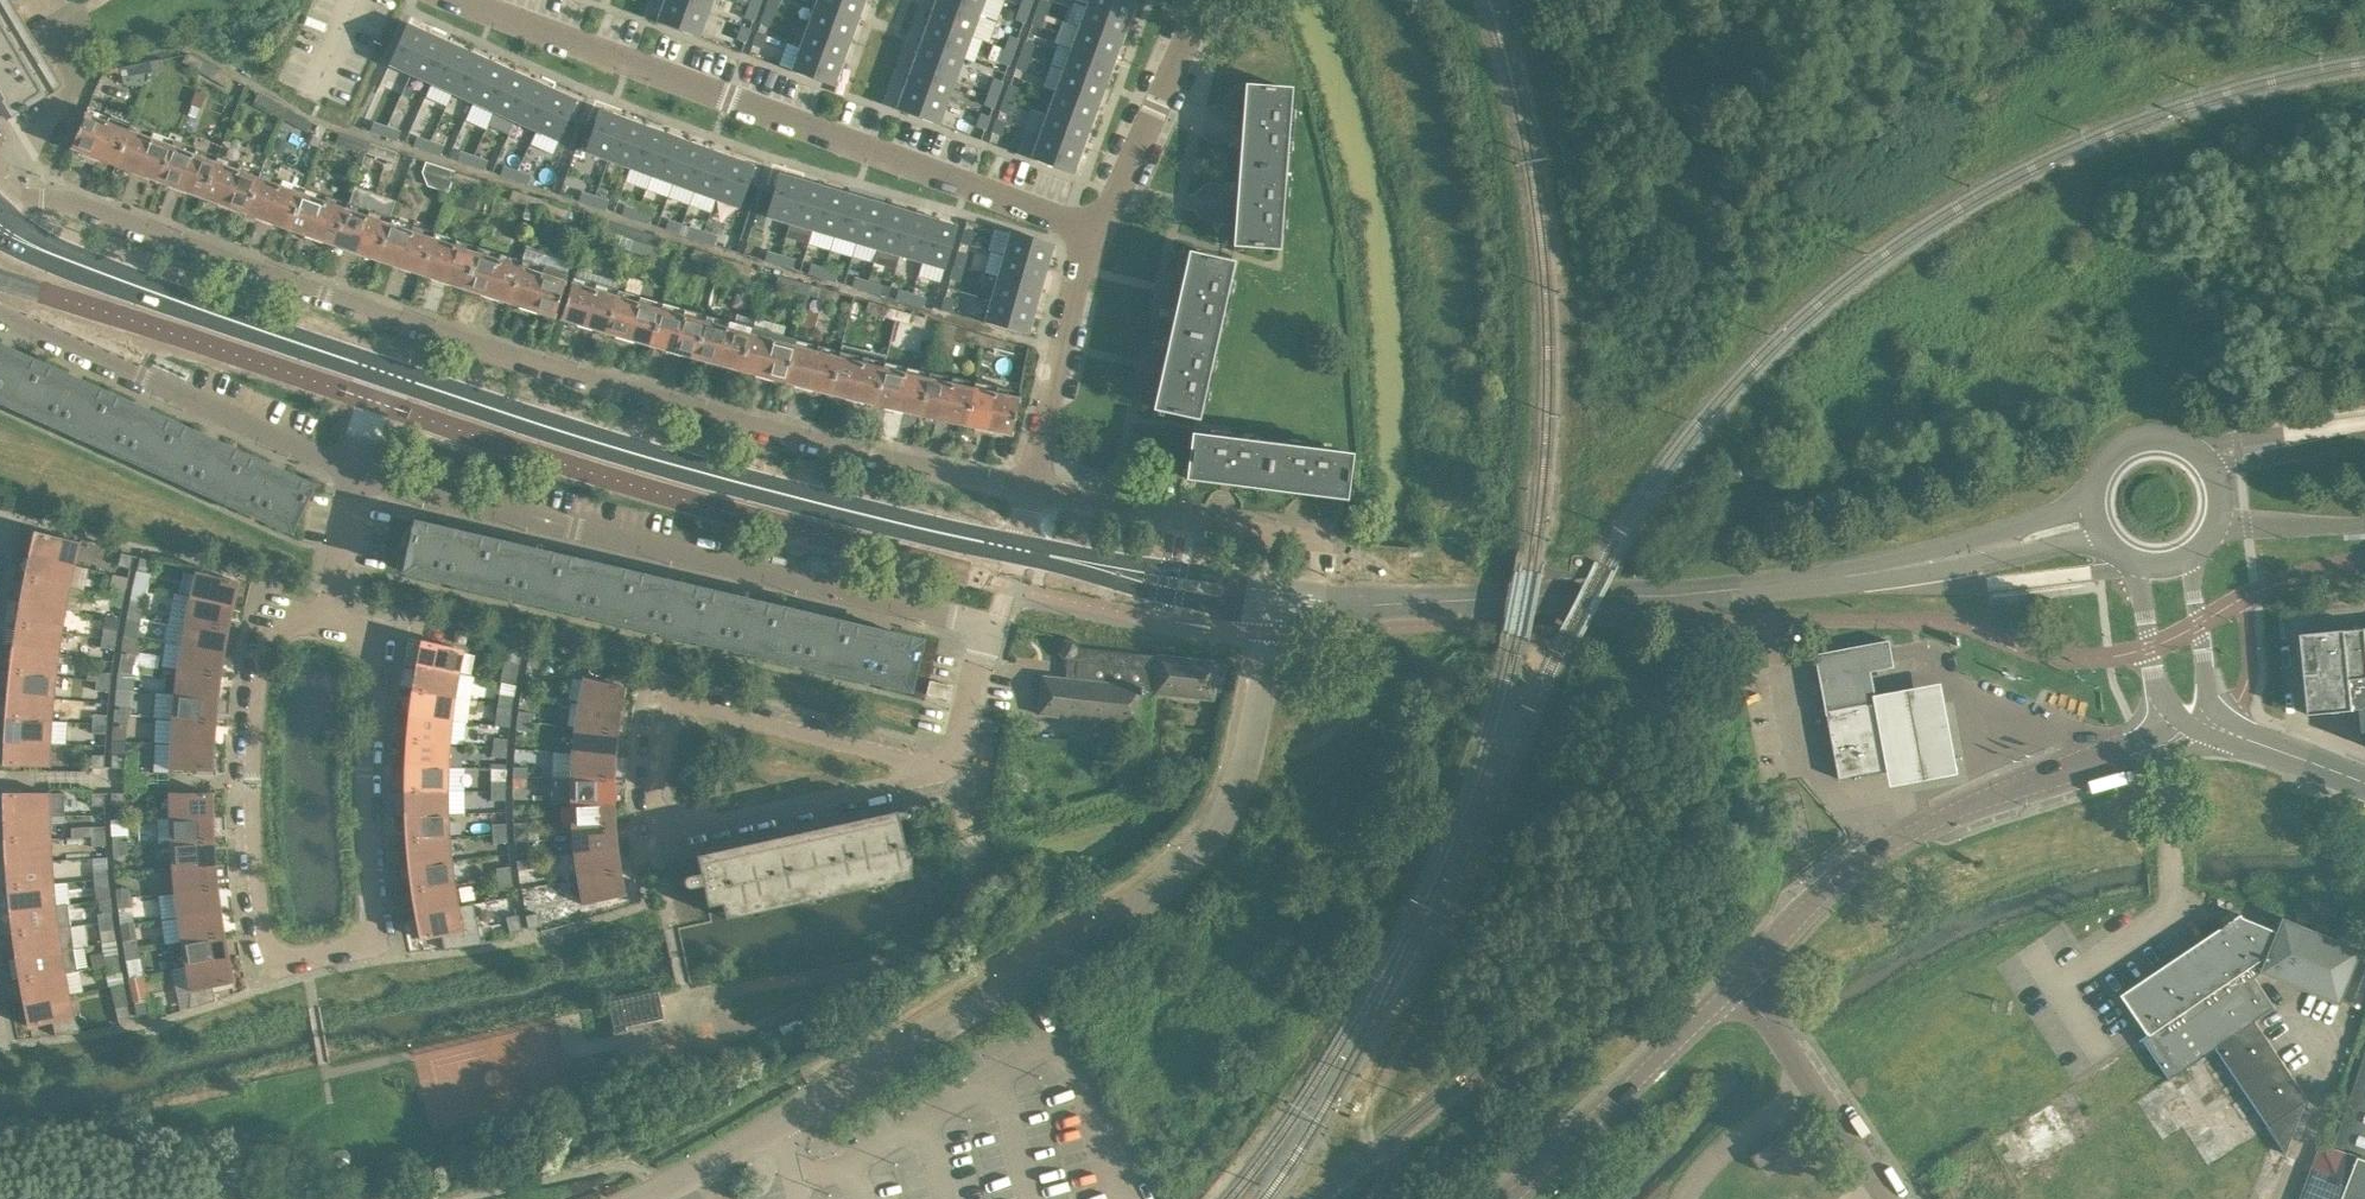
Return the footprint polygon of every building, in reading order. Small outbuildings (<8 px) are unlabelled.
[(8,119),(24,109),(23,108),(62,85),(10,0),(0,0),(0,107),(8,119)] [(670,0),(665,0),(657,22),(699,38),(707,14),(670,0)] [(707,14),(712,0),(670,0),(707,14)] [(778,0),(768,0),(764,10),(773,13),(778,0)] [(862,0),(815,0),(814,4),(855,19),(862,0)] [(970,37),(978,15),(936,0),(929,21),(970,37)] [(936,0),(978,15),(984,0),(936,0)] [(1031,0),(1021,0),(1019,6),(1028,9),(1031,0)] [(1046,0),(1039,0),(1034,12),(1043,15),(1048,1),(1046,0)] [(1126,21),(1133,0),(1086,0),(1084,5),(1126,21)] [(752,21),(757,8),(748,4),(743,18),(752,21)] [(855,19),(814,4),(806,25),(848,41),(855,19)] [(1084,5),(1076,27),(1118,42),(1126,21),(1084,5)] [(1019,6),(1014,20),(1023,23),(1028,9),(1019,6)] [(773,13),(764,10),(759,24),(768,27),(773,13)] [(1029,25),(1038,29),(1043,15),(1034,12),(1029,25)] [(929,21),(921,43),(962,58),(970,37),(929,21)] [(798,47),(840,62),(848,41),(806,25),(798,47)] [(389,66),(411,76),(429,36),(407,26),(389,66)] [(740,26),(735,40),(744,43),(749,29),(740,26)] [(1110,63),(1118,42),(1076,27),(1069,48),(1110,63)] [(765,35),(756,31),(751,45),(760,49),(765,35)] [(1017,38),(1008,35),(1003,49),(1012,52),(1017,38)] [(411,76),(431,85),(449,45),(429,36),(411,76)] [(1019,54),(1028,58),(1033,44),(1024,40),(1019,54)] [(913,64),(955,79),(962,58),(921,43),(913,64)] [(452,95),(470,54),(449,45),(431,85),(452,95)] [(789,71),(831,86),(840,62),(798,47),(789,71)] [(1110,63),(1069,48),(1061,70),(1103,85),(1110,63)] [(1012,52),(1003,49),(998,63),(1007,66),(1012,52)] [(182,62),(191,67),(196,58),(189,54),(186,54),(182,62)] [(452,95),(473,104),(491,63),(470,54),(452,95)] [(1019,54),(1014,68),(1023,71),(1028,58),(1019,54)] [(191,67),(200,72),(205,63),(196,58),(191,67)] [(153,67),(151,71),(152,72),(161,70),(159,59),(151,61),(153,67)] [(144,73),(152,72),(151,71),(149,61),(139,63),(142,74),(144,73)] [(142,74),(139,63),(129,65),(132,76),(142,74)] [(200,72),(209,77),(214,68),(205,63),(200,72)] [(512,73),(491,63),(473,104),(494,113),(512,73)] [(955,79),(913,64),(905,86),(947,101),(955,79)] [(129,65),(120,67),(122,78),(132,76),(129,65)] [(217,82),(223,73),(214,68),(209,77),(217,82)] [(1095,106),(1103,85),(1061,70),(1053,91),(1095,106)] [(223,73),(217,82),(226,87),(231,78),(223,73)] [(512,73),(494,113),(515,122),(533,82),(512,73)] [(997,95),(1002,81),(993,78),(988,91),(997,95)] [(535,132),(554,91),(533,82),(515,122),(535,132)] [(1008,83),(1003,97),(1012,100),(1017,87),(1008,83)] [(905,86),(896,110),(938,125),(947,101),(905,86)] [(1246,86),(1243,126),(1286,129),(1289,89),(1246,86)] [(195,89),(190,104),(200,107),(205,93),(195,89)] [(554,91),(535,132),(559,142),(577,102),(554,91)] [(992,109),(997,95),(988,91),(983,105),(992,109)] [(1045,112),(1087,128),(1095,106),(1053,91),(1045,112)] [(253,102),(262,107),(268,98),(259,92),(253,102)] [(1007,114),(1012,100),(1003,97),(998,111),(1007,114)] [(277,103),(268,98),(262,107),(271,112),(277,103)] [(271,112),(280,117),(286,108),(277,103),(271,112)] [(294,113),(286,108),(280,117),(289,122),(294,113)] [(606,161),(621,119),(597,110),(582,152),(606,161)] [(85,112),(70,148),(115,166),(129,130),(122,127),(85,112)] [(1087,128),(1045,112),(1037,134),(1079,149),(1087,128)] [(298,127),(304,118),(294,113),(289,122),(298,127)] [(989,116),(980,113),(975,127),(984,130),(989,116)] [(304,118),(298,127),(307,132),(312,123),(304,118)] [(621,119),(606,161),(627,168),(643,127),(621,119)] [(990,132),(999,136),(1004,122),(996,119),(990,132)] [(384,139),(387,130),(373,126),(370,135),(384,139)] [(1243,126),(1240,165),(1283,168),(1286,129),(1243,126)] [(664,134),(643,127),(627,168),(649,176),(664,134)] [(129,130),(115,166),(143,177),(157,183),(172,146),(145,136),(129,130)] [(384,139),(398,144),(400,135),(387,130),(384,139)] [(335,144),(345,147),(348,136),(339,133),(335,144)] [(670,184),(685,142),(664,134),(649,176),(670,184)] [(1029,158),(1071,173),(1079,149),(1037,134),(1029,158)] [(354,150),(357,139),(348,136),(345,147),(354,150)] [(363,153),(367,142),(357,139),(354,150),(363,153)] [(416,140),(413,149),(427,154),(430,145),(416,140)] [(377,145),(367,142),(363,153),(373,156),(377,145)] [(670,184),(692,192),(707,150),(685,142),(670,184)] [(383,159),(387,149),(377,145),(373,156),(383,159)] [(441,158),(444,149),(430,145),(427,154),(441,158)] [(172,146),(157,183),(202,199),(216,162),(194,154),(172,146)] [(387,149),(383,159),(393,162),(397,152),(387,149)] [(692,192),(713,199),(728,158),(707,150),(692,192)] [(474,159),(460,154),(457,163),(471,168),(474,159)] [(752,166),(728,158),(713,199),(737,208),(752,166)] [(474,159),(471,168),(485,172),(488,163),(474,159)] [(234,168),(216,162),(202,199),(244,214),(258,177),(261,170),(237,161),(234,168)] [(435,164),(425,161),(422,172),(431,175),(435,164)] [(431,175),(441,178),(444,167),(435,164),(431,175)] [(1240,165),(1237,204),(1280,207),(1283,168),(1240,165)] [(454,170),(444,167),(441,178),(451,181),(454,170)] [(500,177),(514,182),(517,173),(503,168),(500,177)] [(454,170),(451,181),(460,184),(464,173),(454,170)] [(422,172),(428,183),(448,189),(451,181),(441,178),(431,175),(422,172)] [(474,177),(464,173),(460,184),(470,187),(474,177)] [(531,178),(517,173),(514,182),(528,187),(531,178)] [(797,181),(773,174),(761,217),(785,224),(797,181)] [(258,177),(244,214),(289,231),(302,193),(294,190),(258,177)] [(480,190),(483,180),(474,177),(470,187),(480,190)] [(807,230),(819,187),(797,181),(785,224),(807,230)] [(829,236),(841,194),(819,187),(807,230),(829,236)] [(508,200),(519,203),(522,192),(512,189),(508,200)] [(529,206),(532,196),(522,192),(519,203),(529,206)] [(302,193),(289,231),(332,246),(346,204),(325,196),(323,200),(302,193)] [(578,193),(576,202),(590,207),(592,198),(578,193)] [(829,236),(851,242),(863,200),(841,194),(829,236)] [(529,206),(539,209),(542,199),(532,196),(529,206)] [(590,207),(604,211),(606,202),(592,198),(590,207)] [(542,199),(539,209),(548,212),(551,202),(542,199)] [(885,206),(863,200),(851,242),(873,249),(885,206)] [(548,212),(557,215),(561,205),(551,202),(548,212)] [(346,204),(332,246),(376,262),(388,223),(367,216),(368,212),(346,204)] [(1280,207),(1237,204),(1234,244),(1277,247),(1280,207)] [(570,208),(561,205),(557,215),(567,219),(570,208)] [(907,212),(885,206),(873,249),(894,255),(907,212)] [(622,207),(619,216),(633,221),(636,212),(622,207)] [(650,216),(636,212),(633,221),(647,225),(650,216)] [(907,212),(894,255),(916,261),(929,219),(907,212)] [(388,223),(376,262),(421,276),(433,238),(411,231),(412,227),(390,219),(388,223)] [(916,261),(939,268),(952,225),(929,219),(916,261)] [(616,223),(606,220),(603,231),(613,234),(616,223)] [(665,221),(662,230),(676,235),(679,226),(665,221)] [(626,226),(616,223),(613,234),(623,237),(626,226)] [(623,237),(633,240),(636,229),(626,226),(623,237)] [(687,228),(684,238),(698,242),(701,233),(687,228)] [(963,245),(967,231),(958,228),(954,242),(963,245)] [(636,229),(633,240),(642,243),(646,232),(636,229)] [(642,243),(652,246),(655,235),(646,232),(642,243)] [(701,233),(698,242),(712,247),(715,238),(701,233)] [(1002,256),(1045,268),(1051,245),(1009,233),(1002,256)] [(476,252),(478,248),(434,234),(433,238),(421,276),(464,290),(476,252)] [(664,238),(655,235),(652,246),(661,249),(664,238)] [(950,256),(959,259),(963,245),(954,242),(950,256)] [(691,259),(700,262),(704,251),(694,248),(691,259)] [(713,255),(704,251),(700,262),(707,264),(710,265),(713,255)] [(476,252),(464,290),(508,305),(521,266),(497,259),(476,252)] [(761,253),(758,262),(772,267),(775,258),(761,253)] [(1188,253),(1180,292),(1222,302),(1231,262),(1188,253)] [(521,266),(508,305),(528,311),(552,318),(569,261),(548,255),(542,273),(521,266)] [(710,265),(720,268),(723,258),(713,255),(710,265)] [(1002,256),(996,278),(1038,290),(1045,268),(1002,256)] [(723,258),(720,268),(730,271),(733,261),(723,258)] [(787,271),(789,262),(775,258),(772,267),(787,271)] [(733,261),(730,271),(739,274),(742,264),(733,261)] [(704,275),(717,279),(720,268),(710,265),(707,264),(704,275)] [(749,277),(752,267),(742,264),(739,274),(749,277)] [(802,275),(816,279),(819,270),(805,266),(802,275)] [(830,284),(833,274),(819,270),(816,279),(830,284)] [(951,289),(955,275),(946,272),(942,286),(951,289)] [(788,278),(778,275),(775,286),(785,289),(788,278)] [(788,278),(785,289),(796,292),(799,281),(788,278)] [(1032,312),(1038,290),(996,278),(989,300),(1032,312)] [(846,288),(860,292),(863,283),(849,279),(846,288)] [(799,281),(796,292),(807,295),(810,284),(799,281)] [(570,282),(558,320),(603,334),(615,295),(570,282)] [(863,283),(860,292),(874,296),(877,287),(863,283)] [(807,295),(816,298),(819,287),(810,284),(807,295)] [(938,300),(947,303),(951,289),(942,286),(938,300)] [(826,301),(829,290),(819,287),(816,298),(826,301)] [(835,303),(839,293),(829,290),(826,301),(835,303)] [(890,300),(904,305),(907,295),(892,291),(890,300)] [(1180,292),(1171,330),(1213,340),(1222,302),(1180,292)] [(615,295),(603,334),(648,347),(660,308),(630,300),(615,295)] [(904,305),(918,309),(921,299),(907,295),(904,305)] [(1032,312),(989,300),(983,323),(1025,335),(1032,312)] [(879,304),(868,301),(865,312),(876,315),(879,304)] [(889,307),(879,304),(876,315),(886,318),(889,307)] [(896,321),(899,310),(889,307),(886,318),(896,321)] [(660,308),(648,347),(692,359),(703,320),(671,312),(660,308)] [(899,310),(896,321),(905,323),(908,313),(899,310)] [(799,328),(813,332),(818,315),(804,311),(799,328)] [(918,315),(908,313),(905,323),(914,326),(918,315)] [(923,329),(926,318),(918,315),(914,326),(923,329)] [(703,320),(692,359),(737,372),(749,333),(736,330),(703,320)] [(966,330),(955,327),(952,337),(963,340),(966,330)] [(963,340),(974,344),(977,333),(966,330),(963,340)] [(1171,330),(1162,369),(1205,378),(1213,340),(1171,330)] [(749,333),(737,372),(756,377),(782,385),(793,345),(794,340),(769,334),(768,338),(749,333)] [(977,333),(974,344),(985,347),(988,336),(977,333)] [(988,336),(985,347),(994,349),(997,339),(988,336)] [(1005,341),(997,339),(994,349),(1002,352),(1005,341)] [(1005,341),(1002,352),(1011,354),(1014,344),(1005,341)] [(793,345),(782,385),(809,391),(828,396),(838,357),(796,346),(793,345)] [(838,357),(828,396),(874,406),(884,368),(883,367),(886,355),(842,345),(839,357),(838,357)] [(20,410),(41,364),(7,349),(0,365),(0,401),(20,410)] [(20,410),(54,425),(74,379),(41,364),(20,410)] [(884,368),(874,406),(918,417),(929,378),(903,372),(884,368)] [(1205,378),(1162,369),(1154,408),(1196,417),(1205,378)] [(929,378),(918,417),(964,427),(974,388),(945,381),(929,378)] [(54,425),(87,440),(108,394),(74,379),(54,425)] [(1009,436),(1018,397),(974,388),(964,427),(1009,436)] [(87,440),(121,455),(142,409),(108,394),(87,440)] [(121,455),(155,471),(176,424),(142,409),(121,455)] [(155,471),(189,486),(209,439),(176,424),(155,471)] [(1186,478),(1221,482),(1226,483),(1232,440),(1192,435),(1186,478)] [(189,486),(222,501),(243,454),(209,439),(189,486)] [(1232,440),(1226,483),(1265,488),(1271,445),(1232,440)] [(1271,445),(1265,488),(1304,493),(1309,450),(1271,445)] [(1309,450),(1304,493),(1344,498),(1349,455),(1309,450)] [(222,501),(256,516),(277,469),(243,454),(222,501)] [(277,469),(256,516),(291,531),(307,495),(308,494),(309,490),(310,489),(311,485),(277,469)] [(403,572),(442,581),(454,531),(415,522),(414,527),(413,528),(412,532),(412,533),(403,572)] [(492,541),(454,531),(442,581),(481,590),(492,541)] [(30,555),(74,565),(75,558),(79,543),(36,532),(33,544),(30,555)] [(481,590),(520,599),(531,550),(492,541),(481,590)] [(570,559),(531,550),(520,599),(559,608),(570,559)] [(130,568),(133,556),(121,553),(117,565),(130,568)] [(74,565),(30,555),(25,578),(69,587),(74,565)] [(152,561),(151,560),(140,557),(136,570),(149,573),(152,561)] [(559,608),(597,617),(609,568),(570,559),(559,608)] [(648,577),(609,568),(597,617),(636,626),(648,577)] [(190,597),(231,606),(236,582),(196,571),(192,588),(190,597)] [(113,575),(109,595),(123,598),(128,578),(113,575)] [(636,626),(675,635),(687,586),(648,577),(636,626)] [(69,587),(25,578),(24,586),(21,601),(65,609),(68,595),(69,587)] [(146,584),(133,581),(130,600),(145,602),(148,584),(146,584)] [(725,595),(687,586),(675,635),(714,644),(725,595)] [(107,604),(109,595),(97,593),(95,602),(107,604)] [(2052,594),(2031,595),(2033,608),(2053,606),(2052,594)] [(121,607),(123,598),(109,595),(107,604),(121,607)] [(764,604),(725,595),(714,644),(753,654),(764,604)] [(226,629),(231,606),(190,597),(188,605),(185,621),(226,629)] [(130,600),(128,610),(143,613),(145,602),(130,600)] [(65,609),(21,601),(17,624),(61,631),(62,624),(65,609)] [(753,654),(792,663),(803,613),(764,604),(753,654)] [(141,622),(143,613),(128,610),(126,620),(141,622)] [(842,623),(803,613),(792,663),(830,672),(842,623)] [(124,631),(139,633),(141,622),(126,620),(124,631)] [(224,638),(226,629),(185,621),(180,645),(222,652),(224,638)] [(830,672),(869,681),(881,632),(842,623),(830,672)] [(61,631),(17,624),(13,648),(58,654),(61,631)] [(103,628),(102,638),(116,640),(118,630),(103,628)] [(2301,634),(2309,715),(2364,709),(2364,631),(2346,632),(2346,629),(2301,634)] [(920,641),(881,632),(869,681),(908,690),(917,651),(919,650),(919,646),(919,645),(920,641)] [(123,637),(119,662),(134,664),(138,639),(123,637)] [(115,650),(116,640),(102,638),(100,648),(115,650)] [(1074,640),(1065,639),(1058,644),(1057,653),(1062,660),(1066,660),(1066,663),(1064,679),(1042,677),(1038,714),(1136,724),(1139,693),(1141,693),(1141,688),(1155,690),(1154,693),(1210,699),(1214,699),(1218,662),(1215,662),(1207,661),(1079,647),(1074,640)] [(1886,768),(1876,714),(1868,671),(1891,666),(1887,646),(1886,640),(1814,654),(1814,657),(1837,777),(1886,768)] [(422,641),(417,666),(458,674),(460,666),(463,650),(422,641)] [(219,673),(222,652),(180,645),(179,653),(177,670),(219,675),(219,673)] [(58,654),(13,648),(11,671),(55,676),(58,654)] [(519,665),(522,652),(511,649),(510,649),(507,661),(503,661),(499,683),(516,685),(519,665)] [(541,657),(540,656),(529,654),(526,666),(538,669),(541,657)] [(118,672),(116,688),(131,690),(133,674),(134,664),(119,662),(118,672)] [(457,682),(458,674),(417,666),(413,691),(454,697),(457,682)] [(86,681),(96,681),(111,682),(112,673),(97,671),(98,668),(87,667),(86,681)] [(216,699),(219,675),(177,670),(175,686),(174,694),(216,699)] [(55,676),(11,671),(8,694),(53,698),(55,676)] [(581,686),(577,703),(619,710),(624,687),(583,678),(581,686)] [(951,686),(929,680),(925,694),(948,699),(951,686)] [(109,703),(111,682),(96,681),(94,702),(109,703)] [(452,713),(454,697),(413,691),(410,713),(409,716),(451,721),(452,713)] [(53,698),(8,694),(6,717),(51,721),(51,713),(53,698)] [(215,708),(216,699),(174,694),(172,711),(171,719),(214,723),(215,708)] [(499,694),(497,704),(512,706),(513,696),(499,694)] [(1937,694),(1870,707),(1885,792),(1886,801),(1956,787),(1949,755),(1937,694)] [(615,733),(619,710),(577,703),(576,711),(574,728),(615,733)] [(512,706),(497,704),(496,713),(510,715),(512,706)] [(115,705),(114,715),(128,716),(129,706),(115,705)] [(518,711),(516,721),(531,723),(532,713),(518,711)] [(92,714),(92,724),(106,725),(107,715),(92,714)] [(127,726),(128,716),(114,715),(113,724),(127,726)] [(450,728),(451,721),(409,716),(407,737),(407,741),(449,744),(450,728)] [(51,721),(6,717),(6,721),(5,741),(50,743),(51,721)] [(212,746),(214,723),(171,719),(171,727),(170,744),(212,746)] [(531,723),(516,721),(515,730),(530,732),(531,723)] [(106,734),(106,725),(92,724),(91,734),(106,734)] [(614,742),(615,733),(574,728),(573,736),(571,753),(613,756),(614,742)] [(493,737),(492,747),(507,749),(507,738),(493,737)] [(50,743),(5,741),(4,765),(49,766),(50,743)] [(123,768),(124,755),(124,741),(112,741),(111,768),(123,768)] [(448,760),(449,744),(407,741),(406,766),(448,767),(448,760)] [(211,771),(212,746),(170,744),(169,761),(169,770),(211,771)] [(507,749),(492,747),(491,757),(506,758),(507,749)] [(613,756),(571,753),(571,762),(570,778),(612,780),(612,765),(613,756)] [(91,768),(92,768),(104,768),(104,755),(92,755),(91,768)] [(405,775),(405,790),(447,791),(447,783),(448,767),(406,766),(405,775)] [(513,767),(512,777),(527,777),(527,767),(513,767)] [(491,769),(490,791),(506,791),(506,770),(491,769)] [(527,777),(512,777),(512,786),(527,787),(527,777)] [(612,788),(612,780),(570,778),(570,787),(570,795),(570,804),(612,803),(612,788)] [(447,806),(447,791),(405,790),(405,800),(406,816),(447,814),(447,806)] [(506,791),(490,791),(490,800),(505,800),(506,791)] [(4,801),(4,817),(49,816),(49,801),(49,793),(4,793),(4,801)] [(104,806),(104,793),(91,793),(91,806),(104,806)] [(123,793),(111,793),(111,806),(123,806),(123,793)] [(169,801),(169,818),(211,817),(211,793),(169,793),(169,801)] [(612,803),(570,804),(570,812),(570,820),(571,829),(613,826),(612,812),(612,803)] [(702,885),(706,907),(708,906),(708,905),(720,902),(724,919),(910,878),(909,873),(910,851),(905,852),(895,811),(695,855),(699,873),(687,876),(685,876),(684,878),(683,878),(683,879),(682,880),(682,881),(682,882),(683,883),(683,885),(684,886),(685,887),(688,888),(689,888),(690,888),(702,885)] [(407,837),(407,840),(449,837),(448,830),(447,814),(406,816),(407,837)] [(49,823),(49,816),(4,817),(5,840),(50,838),(49,823)] [(212,841),(211,817),(169,818),(169,835),(170,843),(212,841)] [(112,846),(127,845),(127,836),(127,819),(111,820),(112,846)] [(512,823),(513,833),(528,832),(527,822),(512,823)] [(492,834),(507,833),(506,823),(491,824),(492,834)] [(91,827),(91,837),(105,836),(105,826),(91,827)] [(614,835),(613,826),(571,829),(572,837),(572,846),(573,854),(615,849),(614,835)] [(528,832),(513,833),(513,842),(538,841),(538,832),(528,833),(528,832)] [(507,843),(507,833),(492,834),(493,844),(507,843)] [(106,846),(105,836),(91,837),(91,846),(106,846)] [(450,853),(449,837),(407,840),(409,865),(451,861),(450,853)] [(6,864),(51,861),(50,838),(5,840),(6,856),(6,864)] [(212,850),(212,841),(170,843),(170,851),(172,868),(214,865),(212,850)] [(127,855),(127,845),(112,846),(113,856),(127,855)] [(616,858),(615,849),(573,854),(575,871),(577,879),(618,872),(616,858)] [(531,859),(516,861),(517,871),(532,869),(531,859)] [(53,883),(51,861),(6,864),(7,872),(8,887),(53,883)] [(410,875),(412,890),(454,884),(453,876),(451,861),(409,865),(410,875)] [(174,893),(216,888),(214,865),(172,868),(173,884),(174,893)] [(497,878),(511,876),(510,866),(496,868),(497,878)] [(93,870),(94,880),(108,879),(107,869),(93,870)] [(580,896),(582,905),(623,896),(619,876),(618,872),(577,879),(580,896)] [(513,885),(511,876),(497,878),(498,887),(513,885)] [(109,889),(108,879),(94,880),(95,890),(109,889)] [(10,910),(55,906),(53,883),(8,887),(10,910)] [(456,899),(454,884),(412,890),(414,900),(416,915),(457,907),(457,906),(456,899)] [(116,888),(117,899),(131,897),(130,887),(116,888)] [(219,912),(216,888),(174,893),(175,901),(177,917),(219,912)] [(132,907),(131,897),(117,899),(117,908),(132,907)] [(98,923),(112,921),(110,899),(98,900),(99,913),(97,913),(98,923)] [(443,948),(443,949),(462,947),(481,944),(473,903),(457,906),(457,907),(416,915),(421,940),(441,936),(444,948),(443,948)] [(68,904),(55,906),(10,910),(13,934),(71,926),(68,904)] [(181,941),(222,934),(219,912),(177,917),(179,933),(181,941)] [(525,916),(528,929),(540,926),(537,913),(525,916)] [(509,933),(510,933),(521,930),(517,914),(506,917),(509,933)] [(113,931),(112,921),(98,923),(99,932),(113,931)] [(74,948),(71,926),(13,934),(16,957),(74,948)] [(226,959),(222,934),(181,941),(183,958),(185,966),(226,959)] [(122,942),(123,951),(138,949),(137,939),(122,942)] [(74,949),(74,948),(16,957),(19,972),(20,980),(64,972),(78,970),(74,949)] [(140,959),(138,949),(123,951),(125,961),(140,959)] [(104,955),(105,965),(119,963),(118,953),(104,955)] [(189,1008),(214,1001),(214,999),(211,987),(231,982),(226,959),(185,966),(187,975),(190,992),(194,1006),(189,1007),(189,1008)] [(121,972),(119,963),(105,965),(107,975),(121,972)] [(24,1003),(68,994),(67,987),(64,972),(20,980),(24,1003)] [(128,977),(133,1002),(150,999),(144,974),(128,977)] [(658,991),(606,1003),(613,1035),(626,1032),(626,1028),(664,1020),(658,991)] [(70,1001),(68,994),(24,1003),(29,1027),(52,1022),(55,1034),(54,1034),(54,1035),(81,1032),(81,1031),(76,1032),(73,1017),(70,1001)] [(133,1003),(136,1016),(149,1013),(146,1000),(133,1003)] [(117,1020),(118,1020),(129,1017),(127,1004),(114,1007),(117,1020)] [(2363,1057),(2364,1053),(2364,1025),(2363,1024),(2353,1054),(2363,1057)] [(2363,1057),(2334,1143),(2364,1154),(2364,1053),(2363,1057)] [(1758,1169),(1798,1142),(1790,1129),(1749,1156),(1758,1169)] [(2358,1157),(2322,1145),(2302,1198),(2342,1198),(2358,1157)] [(2358,1157),(2342,1198),(2364,1198),(2364,1159),(2358,1157)]
